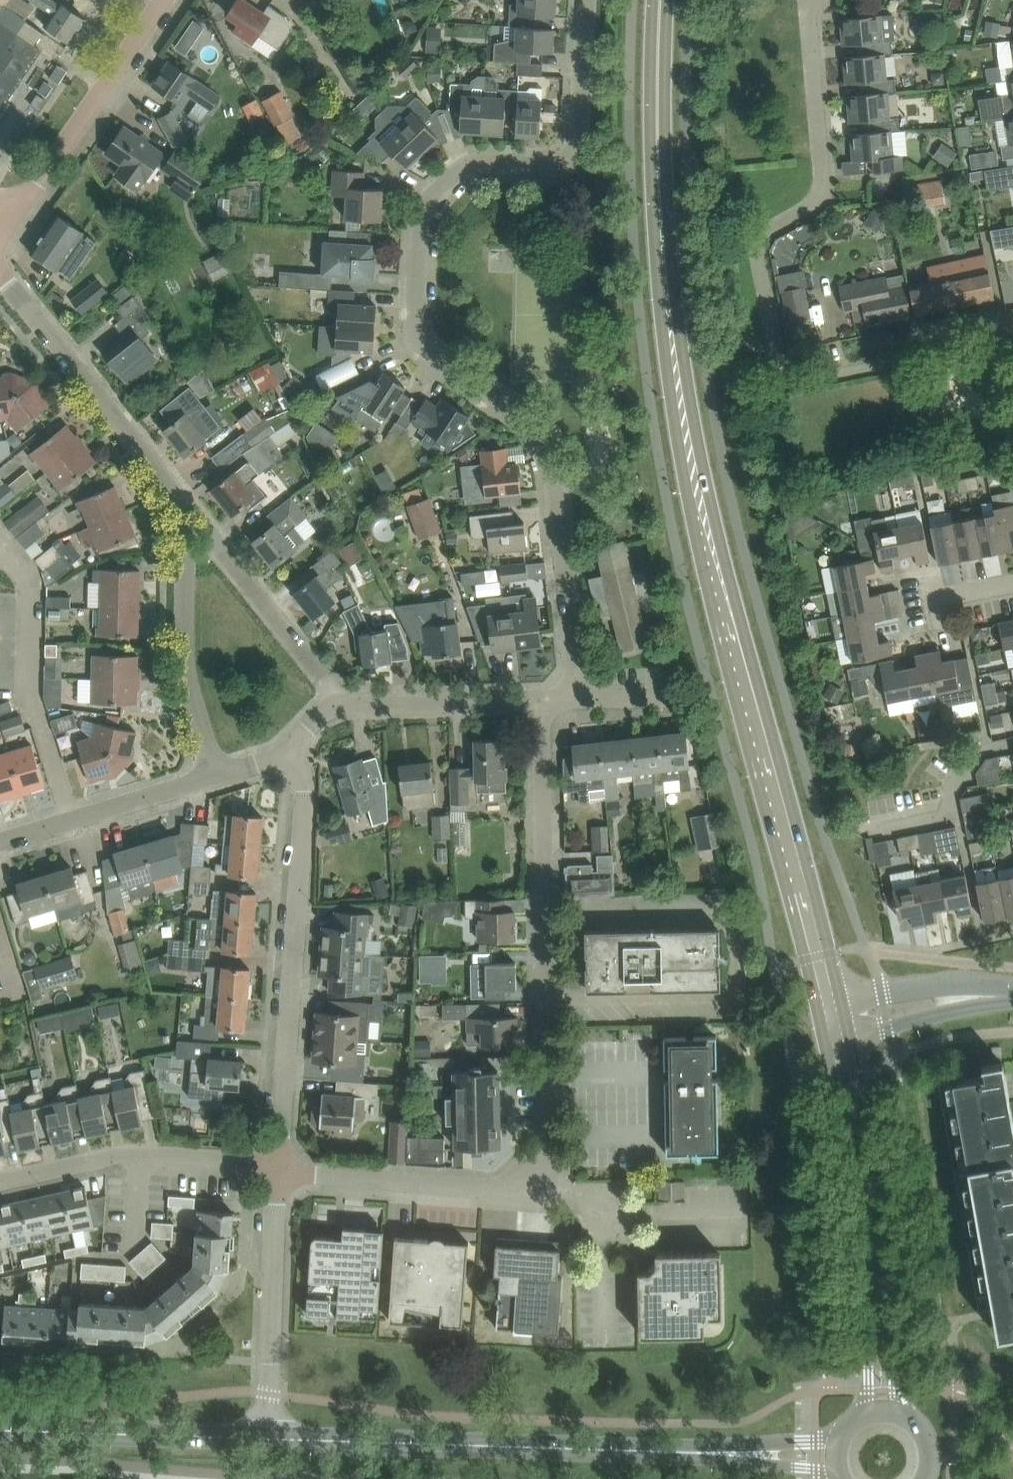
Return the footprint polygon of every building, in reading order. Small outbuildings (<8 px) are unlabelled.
[(69,7),(60,0),(34,0),(53,13),(45,25),(53,30),(70,42),(86,18),(69,7)] [(251,44),(258,34),(279,48),(293,27),(286,15),(269,4),(264,12),(245,0),(234,0),(228,9),(231,11),(229,14),(240,22),(235,30),(237,31),(235,33),(251,45),(251,44)] [(335,4),(340,10),(351,1),(350,0),(332,0),(335,4)] [(518,25),(534,26),(535,15),(555,16),(556,0),(519,0),(519,3),(511,3),(509,25),(518,25)] [(41,49),(17,33),(27,18),(7,4),(6,4),(5,5),(0,2),(0,110),(41,49)] [(929,14),(930,26),(941,26),(941,13),(929,14)] [(864,43),(865,55),(884,53),(885,54),(892,53),(892,40),(896,40),(894,14),(881,15),(861,16),(841,18),(843,44),(864,43)] [(194,19),(187,29),(198,37),(205,27),(194,19)] [(409,19),(402,22),(407,34),(419,30),(416,23),(409,19)] [(986,20),(984,34),(998,36),(999,35),(1001,24),(1001,22),(986,20)] [(1012,26),(1001,24),(999,35),(1010,37),(1012,26)] [(534,26),(518,25),(517,39),(508,39),(495,42),(494,60),(518,61),(532,62),(532,50),(553,52),(554,28),(534,26)] [(973,29),(966,29),(965,39),(972,40),(973,29)] [(428,38),(427,52),(441,52),(441,39),(428,38)] [(884,53),(865,55),(844,56),(847,83),(867,81),(868,93),(888,91),(888,92),(896,92),(895,78),(886,79),(885,54),(884,53)] [(398,66),(407,77),(420,65),(410,54),(398,66)] [(220,95),(186,71),(170,60),(153,84),(170,95),(179,101),(186,91),(211,109),(220,95)] [(517,73),(520,74),(543,75),(543,63),(532,62),(518,61),(517,73)] [(986,68),(988,82),(996,81),(1012,78),(1012,64),(986,68)] [(429,79),(441,80),(441,65),(429,65),(429,79)] [(936,72),(933,77),(933,83),(944,82),(943,72),(936,72)] [(460,131),(482,132),(484,95),(486,75),(480,75),(472,81),(472,83),(451,82),(451,89),(450,109),(462,110),(460,131)] [(506,113),(517,113),(518,91),(519,89),(511,88),(500,88),(500,83),(495,75),(486,75),(484,95),(482,132),(504,133),(506,113)] [(996,81),(999,95),(1003,95),(1003,96),(985,102),(988,121),(1006,118),(1012,117),(1012,78),(996,81)] [(53,86),(45,80),(39,90),(47,95),(53,86)] [(528,91),(518,91),(517,113),(517,134),(540,135),(543,88),(531,87),(528,91)] [(295,114),(281,89),(262,100),(275,125),(277,124),(287,143),(303,135),(292,116),(295,114)] [(870,120),(871,132),(891,130),(891,131),(899,131),(898,116),(889,116),(888,92),(888,91),(868,93),(848,95),(850,121),(870,120)] [(417,95),(406,106),(405,104),(389,103),(383,110),(397,125),(424,151),(439,137),(425,122),(434,113),(420,99),(417,95)] [(360,102),(369,112),(376,105),(367,96),(360,102)] [(243,105),(251,120),(265,112),(257,97),(243,105)] [(557,103),(545,103),(545,110),(556,111),(557,103)] [(173,110),(160,117),(175,146),(188,139),(173,110)] [(407,168),(424,151),(397,125),(383,110),(376,116),(377,126),(379,128),(370,136),(372,138),(356,153),(365,158),(373,150),(384,161),(392,153),(407,168)] [(1001,145),(1003,159),(1012,157),(1012,117),(1006,118),(1010,144),(1001,145)] [(125,126),(107,152),(124,164),(115,176),(136,191),(145,178),(146,179),(164,153),(125,126)] [(891,130),(871,132),(851,133),(854,160),(874,158),(875,171),(895,169),(902,169),(901,155),(893,155),(891,131),(891,130)] [(947,145),(938,159),(948,166),(954,157),(958,152),(947,145)] [(178,148),(163,168),(164,169),(167,165),(198,186),(195,190),(196,191),(210,170),(178,148)] [(999,164),(996,149),(969,154),(970,160),(971,164),(972,168),(999,164)] [(291,164),(290,163),(278,168),(283,180),(295,175),(295,173),(291,164)] [(1008,165),(985,169),(986,177),(988,189),(1012,185),(1012,165),(1008,165)] [(346,217),(362,219),(382,220),(384,188),(364,187),(365,171),(334,169),(333,194),(347,195),(346,217)] [(946,203),(942,180),(918,184),(922,204),(923,207),(934,205),(946,203)] [(884,213),(878,209),(875,207),(868,216),(882,226),(889,216),(884,213)] [(58,213),(32,252),(57,269),(84,231),(58,213)] [(989,229),(993,246),(1003,244),(1003,248),(1012,247),(1012,225),(989,229)] [(352,278),(355,278),(375,280),(376,258),(380,258),(381,244),(360,243),(361,231),(347,230),(331,229),(330,240),(325,240),(322,272),(339,273),(352,274),(352,278)] [(785,249),(777,246),(774,254),(781,258),(785,249)] [(910,283),(912,294),(916,314),(994,297),(985,253),(927,266),(930,279),(910,283)] [(312,288),(313,288),(314,272),(281,270),(280,286),(312,288)] [(110,292),(98,277),(72,299),(83,313),(110,292)] [(912,315),(909,295),(907,285),(888,289),(886,277),(841,286),(846,310),(853,308),(856,326),(912,315)] [(132,292),(126,284),(114,294),(121,302),(132,292)] [(804,287),(783,291),(789,320),(810,316),(804,287)] [(336,289),(333,289),(330,289),(329,310),(338,313),(338,326),(375,327),(377,304),(355,303),(356,290),(336,289)] [(151,316),(142,305),(143,305),(135,295),(118,308),(124,316),(115,323),(125,335),(104,352),(128,382),(144,370),(140,365),(154,353),(142,338),(150,331),(143,322),(151,316)] [(338,349),(337,356),(352,357),(352,349),(374,351),(375,327),(338,326),(338,349)] [(280,380),(272,364),(270,360),(250,371),(260,392),(281,381),(280,380)] [(281,360),(272,364),(280,380),(289,376),(281,360)] [(202,370),(189,382),(202,396),(215,384),(202,370)] [(365,383),(360,371),(336,383),(342,394),(362,407),(356,417),(377,431),(395,403),(406,386),(385,372),(373,390),(366,386),(365,383)] [(0,376),(0,418),(9,417),(24,379),(13,374),(0,376)] [(292,377),(284,386),(299,400),(307,391),(292,377)] [(18,429),(35,416),(51,403),(34,383),(24,379),(9,417),(18,429)] [(221,422),(227,417),(207,391),(201,396),(221,422)] [(441,408),(426,399),(424,403),(416,416),(413,419),(422,426),(427,429),(429,430),(454,447),(477,431),(468,418),(470,415),(446,400),(441,408)] [(184,414),(174,401),(163,410),(173,423),(166,429),(186,455),(206,439),(185,413),(184,414)] [(266,416),(263,418),(248,429),(249,431),(250,430),(258,442),(271,434),(276,431),(267,418),(266,416)] [(341,436),(317,421),(308,435),(315,449),(337,441),(341,436)] [(51,436),(32,451),(29,453),(34,460),(38,457),(47,470),(82,442),(67,424),(51,436)] [(258,442),(250,430),(249,431),(215,456),(224,467),(243,453),(258,442)] [(23,441),(15,431),(8,437),(16,447),(23,441)] [(267,495),(254,479),(285,455),(279,445),(271,434),(258,442),(243,453),(249,461),(237,471),(236,470),(213,488),(233,514),(248,502),(252,507),(251,507),(252,509),(269,495),(268,494),(267,495)] [(97,461),(82,442),(47,470),(56,482),(53,484),(59,491),(81,474),(97,461)] [(465,447),(458,451),(464,459),(470,455),(465,447)] [(500,493),(502,493),(522,491),(518,463),(509,464),(508,462),(507,447),(487,449),(482,450),(484,462),(485,475),(472,477),(468,482),(469,497),(474,500),(489,499),(493,494),(500,493)] [(37,478),(29,468),(10,483),(8,482),(7,483),(0,474),(0,508),(37,478)] [(934,483),(932,472),(931,470),(921,472),(923,485),(934,483)] [(902,476),(902,477),(890,480),(891,487),(904,485),(905,488),(916,486),(913,473),(902,476)] [(967,476),(970,490),(981,488),(978,474),(967,476)] [(960,492),(970,490),(967,476),(957,479),(960,492)] [(398,487),(394,480),(383,486),(386,493),(398,487)] [(115,485),(81,499),(77,501),(80,509),(84,507),(91,525),(126,510),(115,485)] [(254,540),(274,565),(296,548),(296,547),(306,538),(296,525),(308,516),(292,495),(268,514),(275,523),(254,540)] [(430,497),(424,499),(409,504),(421,538),(442,531),(430,497)] [(28,503),(5,521),(10,527),(17,535),(40,517),(28,503)] [(995,512),(1002,550),(1012,548),(1012,503),(994,507),(995,512)] [(972,508),(981,555),(1002,550),(995,512),(984,514),(982,506),(972,508)] [(981,555),(972,508),(950,512),(959,559),(981,555)] [(137,535),(126,510),(91,525),(92,525),(79,530),(86,547),(95,544),(98,551),(137,535)] [(491,552),(508,550),(528,548),(525,521),(515,523),(514,510),(470,515),(473,537),(489,535),(491,552)] [(959,559),(950,512),(930,516),(932,524),(940,563),(959,559)] [(902,554),(896,526),(888,527),(886,516),(873,518),(872,515),(855,519),(862,553),(878,549),(882,569),(896,567),(893,556),(902,554)] [(931,560),(927,540),(923,520),(896,526),(902,554),(915,552),(917,562),(931,560)] [(18,537),(27,548),(37,539),(46,532),(37,521),(18,537)] [(457,532),(447,533),(448,542),(458,541),(457,532)] [(632,569),(655,564),(648,535),(626,540),(632,569)] [(54,543),(46,550),(35,558),(43,568),(47,584),(48,584),(59,580),(56,576),(71,565),(83,555),(71,540),(66,544),(60,536),(53,542),(54,543)] [(27,548),(35,558),(46,550),(37,539),(27,548)] [(355,539),(340,548),(349,565),(364,557),(355,539)] [(603,566),(628,560),(623,540),(598,546),(603,566)] [(316,575),(311,579),(295,592),(315,616),(336,599),(327,588),(339,578),(334,571),(344,563),(333,549),(314,564),(320,573),(317,576),(316,575)] [(874,557),(835,565),(822,568),(827,592),(867,583),(865,573),(876,571),(874,557)] [(590,578),(596,602),(601,601),(604,614),(614,613),(623,649),(648,643),(628,560),(603,566),(604,570),(605,574),(590,578)] [(512,583),(511,579),(528,577),(527,563),(501,566),(502,580),(503,580),(503,584),(512,583)] [(140,569),(103,568),(95,568),(94,581),(102,581),(102,601),(140,602),(140,569)] [(463,584),(470,584),(469,571),(461,572),(463,584)] [(867,583),(827,592),(840,589),(844,613),(883,605),(881,592),(870,595),(867,583)] [(890,604),(901,602),(898,588),(888,590),(890,604)] [(512,594),(514,612),(518,646),(542,643),(536,597),(528,598),(527,592),(512,594)] [(494,648),(497,648),(518,646),(514,612),(512,594),(487,597),(487,603),(468,605),(480,640),(482,639),(493,638),(493,642),(494,648)] [(71,596),(48,596),(47,596),(47,606),(71,607),(71,596)] [(461,653),(460,642),(457,621),(454,596),(441,597),(444,622),(427,624),(427,614),(423,609),(416,607),(398,609),(413,640),(422,639),(424,653),(435,652),(435,656),(461,653)] [(102,601),(102,626),(95,626),(95,635),(139,635),(140,602),(102,601)] [(374,630),(360,602),(345,610),(356,633),(358,650),(362,649),(364,664),(392,661),(389,641),(388,628),(374,630)] [(849,636),(877,631),(875,620),(885,618),(904,615),(901,602),(890,604),(883,605),(844,613),(849,636)] [(61,610),(50,609),(50,619),(61,619),(61,610)] [(304,625),(310,632),(318,625),(312,618),(304,625)] [(999,622),(1004,647),(1012,645),(1012,619),(999,622)] [(974,639),(980,638),(984,633),(983,626),(972,628),(974,639)] [(877,631),(849,636),(854,661),(893,653),(890,639),(879,642),(877,631)] [(47,643),(47,655),(59,655),(58,643),(47,643)] [(934,691),(936,691),(939,706),(976,699),(973,682),(972,682),(967,659),(955,661),(955,658),(943,660),(941,649),(926,652),(934,691)] [(990,661),(988,650),(974,653),(976,664),(990,661)] [(934,691),(926,652),(916,654),(918,665),(904,668),(910,696),(934,691)] [(95,654),(94,678),(138,679),(138,655),(95,654)] [(894,659),(859,666),(861,676),(871,674),(872,680),(884,678),(888,700),(910,696),(904,668),(896,670),(894,659)] [(861,676),(859,666),(848,668),(850,678),(861,676)] [(855,695),(869,692),(866,677),(852,679),(855,695)] [(137,703),(138,679),(94,678),(93,702),(137,703)] [(983,693),(997,691),(995,681),(981,684),(983,693)] [(831,682),(825,693),(824,695),(826,696),(839,703),(846,690),(831,682)] [(997,692),(997,691),(983,693),(985,704),(999,701),(997,692)] [(48,706),(63,707),(63,695),(45,694),(45,697),(48,706)] [(0,703),(0,712),(0,713),(14,709),(11,699),(0,703)] [(914,710),(907,711),(908,719),(916,717),(914,710)] [(56,732),(78,725),(74,712),(52,719),(56,732)] [(1002,713),(991,716),(993,727),(1005,725),(1002,713)] [(22,715),(1,721),(5,735),(26,728),(22,715)] [(93,736),(123,764),(131,756),(137,731),(96,721),(93,736)] [(956,724),(942,727),(944,737),(958,734),(956,724)] [(942,727),(930,729),(932,740),(944,737),(942,727)] [(659,734),(665,780),(680,778),(682,790),(692,789),(686,731),(659,734)] [(656,793),(659,792),(665,792),(664,780),(665,780),(659,734),(630,737),(634,772),(632,772),(634,784),(654,781),(655,793),(656,793)] [(123,764),(93,736),(78,740),(90,780),(115,773),(123,764)] [(607,787),(605,787),(606,799),(620,797),(617,773),(632,772),(634,772),(630,737),(601,741),(607,787)] [(451,767),(451,803),(452,809),(479,809),(478,791),(507,791),(506,739),(476,739),(477,770),(469,770),(469,767),(451,767)] [(590,788),(605,787),(607,787),(601,741),(574,744),(576,756),(564,757),(565,791),(579,790),(581,801),(591,800),(590,788)] [(10,751),(22,791),(45,784),(33,744),(10,751)] [(22,791),(10,751),(0,754),(0,798),(22,791)] [(987,757),(977,772),(979,784),(1004,779),(999,755),(987,757)] [(350,813),(370,807),(374,824),(389,819),(388,802),(387,780),(370,785),(362,758),(336,765),(350,813)] [(437,805),(434,780),(431,760),(400,764),(402,784),(405,809),(437,805)] [(989,791),(961,797),(964,811),(974,809),(974,810),(992,806),(989,791)] [(665,792),(659,792),(656,793),(658,810),(666,809),(665,792)] [(620,799),(608,800),(610,815),(622,814),(620,799)] [(974,809),(964,811),(967,823),(965,823),(968,837),(983,835),(980,822),(977,823),(974,810),(974,809)] [(719,845),(712,811),(690,816),(697,849),(719,845)] [(227,812),(224,843),(232,843),(234,844),(261,846),(263,816),(227,812)] [(452,837),(450,813),(432,814),(434,838),(452,837)] [(145,843),(155,875),(176,869),(183,867),(192,865),(193,864),(195,844),(196,822),(183,821),(181,843),(176,845),(173,834),(145,843)] [(210,823),(196,822),(195,844),(209,845),(210,823)] [(329,830),(332,842),(340,840),(340,841),(354,837),(350,822),(336,826),(336,828),(329,830)] [(592,825),(593,849),(609,849),(609,825),(592,825)] [(956,825),(932,830),(936,851),(937,853),(952,850),(953,855),(962,853),(959,838),(956,825)] [(932,830),(909,835),(911,848),(920,846),(922,854),(936,851),(932,830)] [(901,850),(911,848),(909,835),(898,837),(901,850)] [(991,838),(993,849),(1006,847),(1004,836),(991,838)] [(878,863),(892,860),(888,837),(873,840),(878,863)] [(993,849),(991,838),(969,842),(971,853),(993,849)] [(155,875),(145,843),(117,852),(131,898),(158,889),(158,884),(155,875)] [(234,844),(232,843),(231,864),(218,863),(217,872),(238,874),(258,876),(261,846),(234,844)] [(615,894),(614,864),(614,854),(598,854),(599,870),(593,870),(593,863),(569,864),(569,871),(567,871),(568,895),(615,894)] [(193,864),(192,865),(191,878),(210,880),(212,866),(193,864)] [(999,876),(996,864),(982,867),(985,879),(977,881),(985,920),(1007,915),(999,876)] [(46,874),(55,905),(60,919),(86,910),(83,903),(97,899),(94,888),(88,869),(75,873),(72,866),(46,874)] [(999,876),(1007,915),(1008,915),(1008,920),(1012,919),(1012,866),(997,869),(999,876)] [(941,878),(930,881),(928,870),(916,873),(926,922),(938,920),(936,909),(947,907),(941,878)] [(926,922),(916,873),(918,883),(894,888),(899,916),(911,914),(913,925),(926,922)] [(941,878),(947,907),(958,905),(960,915),(974,913),(970,893),(966,873),(941,878)] [(8,894),(14,913),(17,924),(31,919),(30,913),(55,905),(46,874),(19,882),(21,890),(8,894)] [(210,880),(191,878),(189,892),(209,894),(210,880)] [(127,908),(120,884),(106,888),(108,913),(127,908)] [(390,893),(388,886),(375,890),(378,898),(390,893)] [(216,889),(215,899),(213,919),(254,922),(257,892),(230,889),(230,890),(216,889)] [(466,899),(466,917),(478,917),(479,939),(516,938),(515,910),(505,910),(505,898),(466,899)] [(400,914),(415,917),(418,905),(402,902),(402,905),(400,913),(400,914)] [(423,917),(440,921),(443,907),(426,903),(424,912),(423,917)] [(322,950),(365,953),(365,952),(366,938),(373,939),(375,914),(336,911),(335,927),(324,926),(322,950)] [(254,922),(213,919),(211,948),(252,952),(254,922)] [(587,931),(589,990),(626,989),(626,979),(654,978),(655,988),(720,987),(719,928),(587,931)] [(125,940),(132,962),(141,960),(134,937),(125,940)] [(332,975),(330,990),(369,993),(372,953),(365,952),(365,953),(322,950),(320,974),(332,975)] [(32,951),(27,953),(25,957),(27,961),(31,963),(35,962),(37,958),(36,954),(32,951)] [(41,987),(78,976),(71,954),(34,966),(41,987)] [(205,971),(206,956),(185,954),(183,969),(205,971)] [(421,967),(448,967),(448,954),(421,954),(421,967)] [(150,972),(157,970),(160,964),(158,958),(147,961),(150,972)] [(507,988),(517,988),(517,962),(486,963),(487,997),(507,996),(507,988)] [(211,965),(211,976),(210,976),(208,994),(248,998),(250,968),(225,966),(211,965)] [(248,998),(208,994),(207,1014),(206,1025),(196,1024),(195,1036),(219,1038),(220,1026),(245,1028),(248,998)] [(93,1005),(96,1019),(124,1012),(121,998),(93,1005)] [(317,1012),(315,1036),(367,1039),(368,1025),(370,1001),(344,1000),(343,1013),(317,1012)] [(500,1002),(443,1003),(416,1004),(416,1016),(421,1016),(421,1018),(468,1017),(468,1030),(468,1044),(518,1043),(518,1016),(500,1016),(500,1002)] [(72,1009),(62,1012),(65,1027),(66,1030),(77,1028),(72,1009)] [(54,1029),(65,1027),(62,1012),(50,1014),(54,1029)] [(665,1036),(665,1061),(665,1067),(673,1067),(673,1079),(666,1079),(666,1116),(667,1153),(720,1152),(719,1115),(718,1078),(710,1078),(710,1066),(718,1066),(717,1035),(665,1036)] [(367,1040),(367,1039),(315,1036),(314,1059),(339,1061),(338,1075),(364,1077),(366,1053),(357,1053),(358,1039),(367,1040)] [(189,1095),(208,1097),(224,1099),(225,1086),(240,1087),(242,1059),(211,1057),(212,1042),(179,1039),(177,1056),(193,1057),(189,1095)] [(414,1040),(414,1054),(427,1054),(427,1040),(414,1040)] [(432,1065),(432,1061),(415,1061),(415,1077),(432,1077),(432,1065)] [(1003,1062),(982,1065),(984,1075),(939,1083),(979,1311),(994,1308),(998,1335),(1012,1332),(1012,1116),(1003,1062)] [(483,1065),(471,1065),(471,1070),(455,1071),(456,1096),(447,1096),(447,1122),(456,1122),(457,1147),(473,1147),(473,1152),(487,1151),(489,1148),(489,1146),(500,1146),(499,1070),(488,1070),(488,1068),(485,1065),(483,1065)] [(31,1068),(33,1077),(40,1075),(43,1075),(41,1066),(31,1068)] [(126,1086),(114,1088),(113,1088),(122,1127),(144,1122),(139,1100),(152,1097),(145,1068),(131,1071),(125,1080),(126,1086)] [(410,1071),(404,1070),(398,1075),(397,1083),(409,1084),(410,1071)] [(24,1108),(12,1110),(11,1110),(20,1149),(42,1144),(37,1122),(49,1119),(53,1141),(54,1141),(45,1103),(46,1103),(44,1090),(43,1090),(40,1075),(33,1077),(36,1092),(29,1093),(23,1102),(24,1108)] [(92,1093),(80,1096),(79,1096),(86,1124),(88,1134),(110,1129),(105,1107),(117,1105),(121,1127),(122,1127),(113,1088),(114,1088),(112,1075),(110,1076),(97,1078),(91,1088),(92,1093)] [(321,1124),(321,1125),(336,1126),(335,1133),(353,1134),(354,1127),(354,1128),(355,1119),(364,1119),(365,1097),(378,1098),(379,1082),(338,1079),(337,1093),(323,1092),(322,1105),(314,1105),(313,1123),(321,1124)] [(58,1100),(46,1103),(45,1103),(54,1141),(76,1137),(73,1127),(86,1124),(79,1096),(80,1096),(78,1083),(76,1083),(63,1086),(57,1095),(58,1100)] [(11,1110),(12,1110),(10,1097),(8,1098),(0,1099),(0,1153),(8,1151),(6,1141),(17,1139),(19,1149),(20,1149),(11,1110)] [(407,1162),(408,1139),(392,1138),(390,1161),(407,1162)] [(407,1162),(441,1164),(442,1140),(408,1138),(408,1139),(407,1162)] [(661,1196),(686,1195),(685,1179),(660,1180),(661,1196)] [(105,1223),(107,1194),(89,1197),(86,1185),(64,1190),(73,1230),(85,1227),(105,1223)] [(64,1190),(43,1195),(51,1235),(73,1230),(64,1190)] [(170,1194),(169,1204),(196,1206),(196,1196),(170,1194)] [(30,1239),(51,1235),(43,1195),(21,1200),(30,1239)] [(0,1204),(0,1208),(8,1244),(30,1239),(21,1200),(0,1204)] [(199,1209),(198,1231),(233,1234),(234,1211),(199,1209)] [(168,1222),(153,1221),(153,1228),(167,1229),(168,1222)] [(378,1318),(384,1232),(366,1231),(367,1228),(344,1226),(343,1242),(335,1242),(335,1236),(317,1235),(315,1236),(313,1237),(313,1239),(308,1313),(378,1318)] [(152,1236),(167,1237),(167,1229),(153,1228),(152,1236)] [(230,1268),(233,1234),(198,1231),(195,1261),(194,1265),(149,1304),(145,1305),(81,1301),(80,1308),(72,1308),(70,1336),(147,1341),(147,1338),(166,1331),(169,1334),(220,1289),(218,1286),(227,1268),(230,1268)] [(435,1326),(441,1323),(463,1325),(469,1241),(396,1236),(390,1319),(423,1322),(429,1325),(435,1326)] [(153,1240),(147,1245),(157,1257),(163,1252),(153,1240)] [(88,1243),(77,1245),(79,1253),(90,1251),(88,1243)] [(563,1277),(559,1276),(560,1248),(497,1244),(495,1273),(501,1274),(497,1327),(559,1331),(563,1277)] [(79,1253),(77,1245),(65,1248),(67,1256),(79,1253)] [(141,1250),(151,1262),(157,1257),(147,1245),(141,1250)] [(136,1255),(146,1267),(151,1262),(141,1250),(136,1255)] [(641,1333),(642,1334),(642,1335),(643,1335),(645,1335),(705,1334),(705,1322),(711,1316),(723,1315),(722,1255),(721,1253),(721,1252),(720,1252),(719,1251),(718,1251),(717,1251),(657,1252),(657,1264),(651,1270),(639,1270),(640,1331),(641,1332),(641,1333)] [(34,1255),(36,1263),(47,1260),(46,1252),(34,1255)] [(151,1262),(156,1267),(167,1257),(163,1252),(157,1257),(151,1262)] [(36,1263),(34,1255),(22,1258),(24,1265),(36,1263)] [(130,1260),(140,1271),(146,1267),(136,1255),(130,1260)] [(82,1277),(89,1277),(90,1262),(83,1261),(82,1277)] [(94,1262),(90,1262),(89,1277),(96,1278),(98,1262),(94,1262)] [(104,1278),(105,1263),(98,1262),(96,1278),(104,1278)] [(151,1262),(146,1267),(140,1271),(145,1277),(156,1267),(151,1262)] [(111,1279),(112,1263),(105,1263),(104,1278),(111,1279)] [(112,1263),(111,1279),(119,1279),(120,1264),(112,1263)] [(126,1280),(127,1264),(120,1264),(119,1279),(126,1280)] [(4,1339),(26,1340),(29,1292),(20,1291),(19,1304),(6,1303),(4,1326),(4,1336),(4,1339)] [(38,1292),(29,1292),(26,1340),(48,1342),(50,1306),(37,1305),(38,1292)] [(48,1342),(70,1343),(70,1336),(72,1308),(71,1308),(72,1294),(63,1294),(63,1307),(50,1306),(48,1342)]
